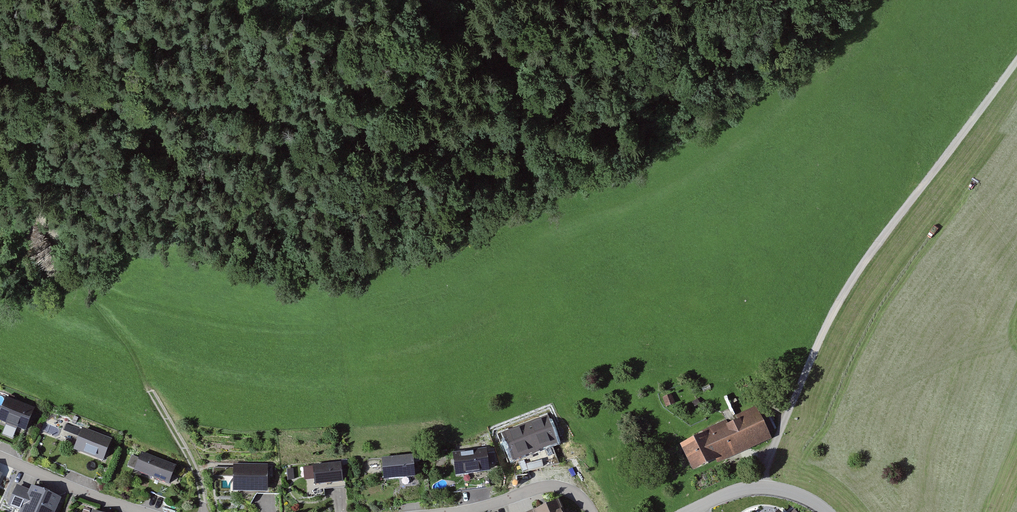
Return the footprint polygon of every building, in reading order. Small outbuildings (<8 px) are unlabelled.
[(7,395),(0,412),(0,417),(25,428),(34,407),(7,395)] [(756,408),(673,443),(685,471),(709,461),(711,465),(770,440),(756,408)] [(548,415),(502,433),(513,461),(559,443),(548,415)] [(4,436),(14,438),(18,427),(7,424),(4,436)] [(111,436),(80,425),(71,449),(102,460),(111,436)] [(176,462),(142,450),(135,471),(169,483),(176,462)] [(481,450),(447,454),(450,474),(484,470),(481,450)] [(415,454),(382,455),(383,477),(416,475),(415,454)] [(343,460),(313,462),(314,482),(344,480),(343,460)] [(268,465),(233,465),(233,467),(233,473),(233,490),(269,489),(268,465)] [(34,484),(32,489),(19,484),(11,502),(24,508),(23,511),(53,511),(60,495),(34,484)] [(521,511),(563,511),(558,498),(521,511)]
